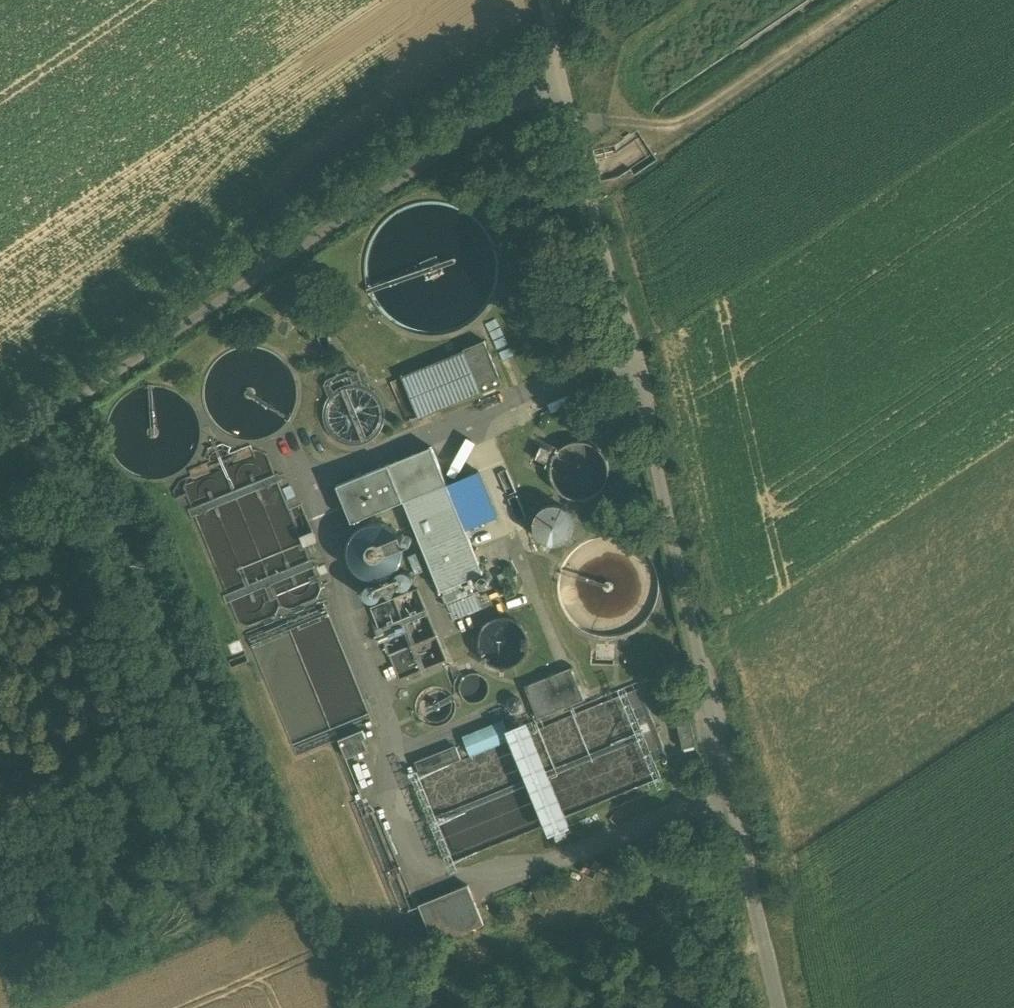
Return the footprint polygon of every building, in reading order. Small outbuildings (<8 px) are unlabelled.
[(326,333),(317,337),(322,350),(328,348),(330,342),(326,333)] [(317,337),(312,339),(308,349),(317,353),(322,350),(317,337)] [(485,341),(464,350),(481,393),(503,385),(485,341)] [(464,351),(402,377),(402,378),(418,418),(481,393),(464,351)] [(348,371),(328,379),(329,384),(324,386),(328,397),(331,394),(332,393),(335,390),(339,388),(342,386),(343,386),(349,384),(354,384),(355,383),(363,385),(358,372),(350,375),(348,371)] [(402,378),(391,382),(407,422),(418,418),(402,378)] [(223,444),(208,450),(204,458),(209,460),(210,462),(229,454),(229,452),(231,447),(223,444)] [(556,453),(541,446),(535,459),(551,465),(552,460),(552,459),(554,455),(556,453)] [(447,483),(432,447),(337,486),(346,507),(352,522),(404,501),(447,483)] [(187,477),(180,481),(173,491),(176,499),(186,495),(183,487),(187,477)] [(447,483),(404,501),(441,590),(483,573),(447,483)] [(316,541),(301,504),(289,509),(306,551),(311,548),(310,544),(316,541)] [(573,532),(575,524),(573,517),(568,510),(562,506),(554,505),(546,506),(540,511),(536,517),(534,525),(536,533),(540,539),(547,544),(555,545),(562,543),(569,539),(573,532)] [(352,522),(346,507),(339,510),(345,525),(352,522)] [(402,561),(404,550),(402,540),(396,531),(386,525),(376,523),(365,525),(356,531),(350,540),(348,551),(351,561),(357,570),(366,576),(376,578),(387,576),(396,570),(402,561)] [(412,525),(404,528),(406,532),(399,535),(402,540),(404,546),(419,540),(412,525)] [(557,567),(553,580),(558,581),(561,569),(566,559),(572,552),(578,547),(588,541),(600,538),(611,537),(621,538),(632,542),(641,549),(647,554),(650,551),(637,540),(620,534),(602,533),(584,537),(572,545),(563,555),(557,567)] [(412,583),(413,580),(412,576),(410,573),(407,571),(404,571),(400,571),(397,574),(395,576),(395,580),(395,583),(397,586),(400,588),(404,589),(407,588),(410,586),(412,583)] [(490,584),(490,581),(490,579),(488,577),(486,576),(484,575),(481,576),(479,577),(478,579),(477,582),(478,584),(479,586),(481,587),(484,588),(486,587),(488,586),(490,584)] [(391,583),(391,582),(391,580),(390,579),(388,578),(387,577),(385,578),(383,579),(383,580),(382,582),(383,584),(384,585),(385,586),(387,586),(388,586),(390,585),(391,583)] [(381,596),(382,592),(381,589),(379,586),(376,584),(373,583),(369,584),(366,586),(364,589),(364,592),(364,596),(366,599),(369,601),(373,601),(376,601),(379,599),(381,596)] [(418,588),(370,608),(389,656),(437,636),(418,588)] [(478,591),(446,605),(453,621),(485,608),(483,603),(490,601),(486,593),(480,596),(478,591)] [(293,609),(273,618),(274,621),(295,613),(293,609)] [(527,652),(529,642),(527,633),(521,625),(513,619),(503,617),(494,619),(486,625),(480,633),(478,643),(480,652),(486,661),(494,666),(504,668),(513,666),(522,660),(527,652)] [(629,635),(622,638),(615,639),(609,639),(603,639),(598,638),(598,642),(609,642),(611,643),(622,641),(629,639),(636,635),(641,632),(648,625),(646,623),(645,624),(640,628),(634,632),(629,635)] [(437,636),(389,656),(399,680),(447,661),(437,636)] [(246,654),(240,640),(227,645),(233,659),(246,654)] [(605,645),(596,644),(596,651),(591,651),(591,665),(614,666),(615,645),(609,645),(609,642),(605,642),(605,645)] [(233,659),(227,662),(230,669),(249,662),(246,654),(233,659)] [(571,668),(525,687),(538,718),(584,699),(571,668)] [(489,694),(490,688),(488,682),(485,677),(480,674),(474,673),(468,674),(464,678),(460,683),(459,687),(459,689),(461,694),(464,699),(469,702),(475,704),(480,702),(485,699),(489,694)] [(452,714),(454,707),(452,700),(448,694),(442,690),(435,689),(429,690),(423,694),(419,700),(418,707),(419,714),(423,720),(429,724),(436,725),(443,723),(449,719),(452,714)] [(696,746),(690,716),(677,719),(683,749),(696,746)] [(503,721),(463,737),(471,756),(511,739),(503,721)] [(363,730),(338,740),(346,759),(362,752),(358,742),(366,739),(363,730)] [(417,909),(377,811),(374,812),(368,814),(365,807),(346,759),(338,740),(332,743),(356,801),(351,803),(399,923),(406,932),(414,939),(423,942),(433,941),(429,930),(425,930),(421,929),(418,927),(416,926),(413,923),(409,913),(417,909)] [(456,747),(416,764),(421,776),(461,760),(456,747)] [(374,811),(369,806),(365,807),(368,814),(374,812),(374,811)] [(651,839),(638,844),(643,858),(657,854),(651,839)] [(468,886),(419,906),(429,930),(433,941),(435,945),(484,925),(468,886)] [(380,937),(361,944),(365,954),(384,946),(380,937)]
